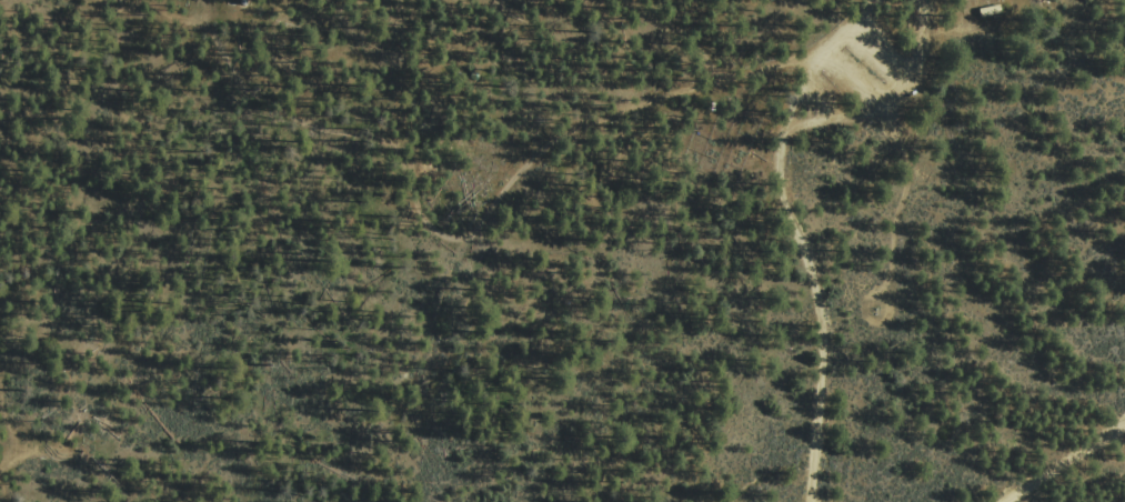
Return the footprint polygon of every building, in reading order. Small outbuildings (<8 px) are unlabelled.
[(981,8),(1005,4),(1006,14),(982,18),(981,8)]
